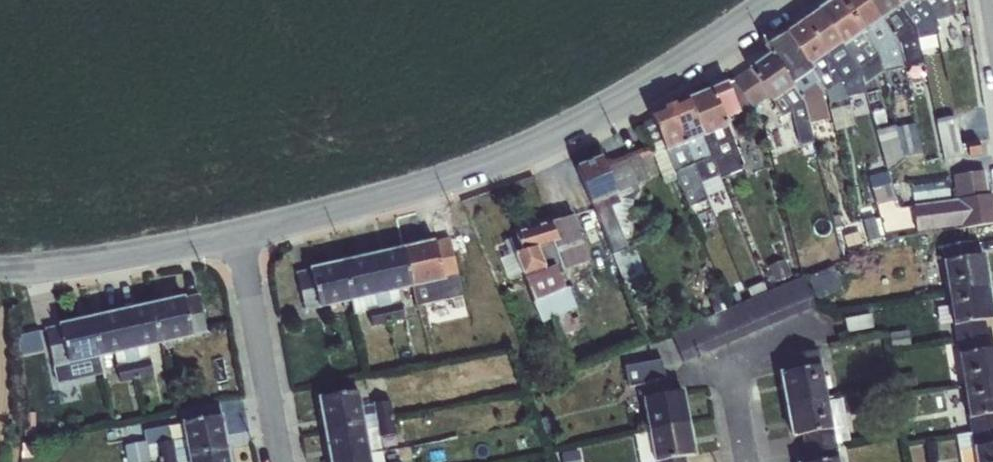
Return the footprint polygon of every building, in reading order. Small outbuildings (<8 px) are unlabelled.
[(862,32),(840,0),(833,0),(819,10),(841,43),(843,45),(862,32)] [(869,0),(840,0),(862,32),(863,32),(881,18),(869,0)] [(893,0),(869,0),(881,18),(882,18),(898,7),(893,0)] [(899,6),(915,28),(917,38),(936,33),(934,20),(933,15),(922,0),(908,0),(899,6)] [(952,0),(922,0),(933,15),(934,20),(955,13),(952,0)] [(898,7),(882,18),(896,40),(897,40),(904,66),(922,62),(917,38),(915,28),(899,6),(898,7)] [(825,54),(841,43),(819,10),(801,22),(825,54)] [(863,32),(877,53),(885,48),(896,40),(882,18),(881,18),(863,32)] [(785,33),(809,66),(825,54),(801,22),(785,33)] [(864,84),(882,72),(877,53),(863,32),(862,32),(843,45),(858,66),(861,75),(864,84)] [(770,54),(791,84),(811,69),(809,66),(785,33),(764,46),(770,54)] [(896,40),(885,48),(891,71),(903,68),(903,66),(904,66),(897,40),(896,40)] [(842,79),(845,87),(861,75),(858,66),(843,45),(841,43),(825,54),(842,79)] [(769,97),(772,101),(792,87),(793,86),(791,84),(770,54),(749,69),(769,97)] [(811,69),(818,79),(826,90),(842,79),(825,54),(809,66),(811,69)] [(753,108),(769,97),(749,69),(733,81),(751,106),(753,108)] [(793,86),(792,87),(803,100),(809,124),(810,124),(828,119),(822,93),(814,82),(818,79),(811,69),(791,84),(793,86)] [(845,87),(842,79),(826,90),(829,102),(844,98),(842,89),(845,87)] [(739,111),(751,106),(733,81),(728,83),(739,111)] [(728,83),(689,99),(704,135),(727,126),(725,119),(740,113),(739,111),(728,83)] [(792,87),(772,101),(782,117),(792,110),(800,144),(814,141),(810,124),(809,124),(803,100),(792,87)] [(670,107),(685,143),(703,136),(704,135),(689,99),(670,107)] [(670,107),(651,115),(666,151),(666,150),(685,143),(670,107)] [(944,158),(962,154),(954,116),(936,120),(944,158)] [(960,120),(960,131),(973,131),(973,120),(960,120)] [(900,126),(906,152),(922,149),(916,122),(900,126)] [(704,135),(703,136),(718,174),(720,177),(744,167),(727,126),(704,135)] [(888,172),(904,159),(895,126),(877,131),(888,172)] [(685,143),(666,150),(689,206),(707,199),(700,182),(718,174),(703,136),(685,143)] [(982,153),(978,138),(966,141),(969,156),(982,153)] [(867,176),(883,170),(878,153),(862,157),(867,176)] [(627,154),(605,163),(616,193),(638,184),(627,154)] [(603,158),(578,167),(592,203),(616,193),(605,163),(603,158)] [(952,172),(955,196),(989,194),(986,168),(952,172)] [(883,170),(867,176),(874,203),(897,197),(900,208),(910,206),(902,179),(887,184),(883,170)] [(616,193),(592,203),(622,277),(636,271),(610,206),(614,205),(618,197),(616,193)] [(911,202),(915,231),(992,221),(992,194),(989,194),(955,196),(911,202)] [(900,212),(885,215),(889,236),(905,233),(900,212)] [(574,215),(515,232),(521,251),(514,254),(523,275),(544,266),(545,266),(537,247),(553,243),(563,270),(590,260),(574,215)] [(858,223),(866,244),(882,238),(875,218),(858,223)] [(806,229),(809,241),(821,238),(818,226),(806,229)] [(768,244),(774,256),(788,250),(782,238),(768,244)] [(436,243),(444,278),(412,285),(418,311),(433,308),(432,303),(471,295),(466,274),(459,276),(450,240),(436,243)] [(404,248),(412,285),(444,278),(436,243),(436,241),(404,248)] [(942,247),(945,261),(974,256),(972,241),(942,247)] [(373,255),(382,292),(388,291),(412,285),(404,248),(373,255)] [(343,262),(351,299),(365,296),(381,292),(382,292),(373,255),(343,262)] [(766,264),(773,281),(794,272),(787,255),(766,264)] [(974,256),(945,261),(950,293),(988,287),(983,255),(974,256)] [(343,262),(310,269),(318,306),(351,299),(343,262)] [(546,270),(544,266),(523,275),(534,302),(565,288),(556,265),(546,270)] [(305,310),(318,306),(310,269),(296,273),(305,310)] [(751,298),(670,333),(682,362),(815,306),(803,276),(767,292),(751,298)] [(747,288),(751,298),(767,292),(763,281),(747,288)] [(565,288),(534,302),(542,321),(579,305),(571,285),(565,288)] [(950,293),(955,325),(985,320),(992,319),(992,315),(988,287),(950,293)] [(509,293),(513,303),(526,299),(521,288),(509,293)] [(382,292),(381,292),(389,322),(405,319),(401,302),(391,305),(388,291),(382,292)] [(389,322),(381,292),(365,296),(372,326),(389,322)] [(184,298),(193,335),(207,331),(198,294),(184,298)] [(184,298),(151,305),(160,342),(193,335),(184,298)] [(151,305),(122,312),(130,349),(146,345),(160,342),(151,305)] [(122,312),(92,319),(100,356),(130,349),(122,312)] [(847,332),(873,327),(871,314),(845,318),(847,332)] [(92,319),(59,326),(68,362),(68,363),(99,356),(100,356),(92,319)] [(985,320),(955,325),(954,325),(956,339),(987,334),(985,320)] [(55,364),(68,362),(59,326),(45,329),(53,365),(55,364)] [(890,333),(891,347),(910,344),(908,330),(890,333)] [(987,334),(956,339),(958,354),(960,354),(990,349),(987,334)] [(429,343),(431,357),(445,355),(443,341),(429,343)] [(153,375),(146,345),(130,349),(136,378),(153,375)] [(787,366),(789,371),(819,365),(816,347),(785,353),(787,366)] [(136,378),(130,349),(100,356),(99,356),(101,364),(115,361),(116,365),(115,365),(119,382),(136,378)] [(990,349),(960,354),(965,386),(992,381),(992,349),(990,349)] [(101,364),(99,356),(68,363),(68,362),(55,364),(59,381),(103,371),(101,364)] [(819,365),(789,371),(781,372),(787,405),(826,397),(820,365),(819,365)] [(644,398),(673,393),(671,377),(640,382),(642,398),(644,398)] [(965,386),(971,418),(992,414),(992,381),(965,386)] [(358,391),(320,398),(326,430),(364,422),(360,405),(358,391)] [(673,393),(644,398),(650,429),(689,422),(683,391),(673,393)] [(787,405),(793,436),(802,434),(832,429),(826,397),(787,405)] [(904,411),(917,412),(918,399),(905,398),(904,411)] [(360,405),(364,422),(393,417),(390,400),(360,405)] [(184,423),(220,416),(219,403),(178,411),(184,423)] [(971,418),(968,418),(971,432),(992,428),(992,414),(971,418)] [(220,416),(184,423),(186,437),(190,454),(226,448),(220,416)] [(393,417),(364,422),(367,439),(396,434),(393,417)] [(326,430),(331,460),(369,452),(367,439),(364,422),(326,430)] [(686,456),(695,455),(689,422),(650,429),(651,431),(656,461),(686,456)] [(802,434),(805,447),(836,441),(833,428),(832,429),(802,434)] [(956,435),(961,461),(979,461),(977,447),(992,444),(992,428),(971,432),(956,435)] [(686,456),(656,461),(651,431),(635,434),(640,461),(687,461),(686,456)] [(159,460),(190,454),(186,437),(173,440),(173,439),(156,443),(159,460)] [(159,460),(156,443),(147,442),(146,439),(123,443),(126,461),(139,461),(159,460)] [(807,461),(808,461),(836,457),(836,441),(805,447),(807,461)] [(979,461),(992,461),(992,444),(977,447),(979,461)] [(226,448),(190,454),(191,461),(229,461),(226,448)] [(369,453),(371,461),(384,461),(382,451),(369,453)] [(560,453),(561,461),(580,461),(579,451),(560,453)] [(332,461),(371,461),(369,453),(369,452),(331,460),(332,461)]
